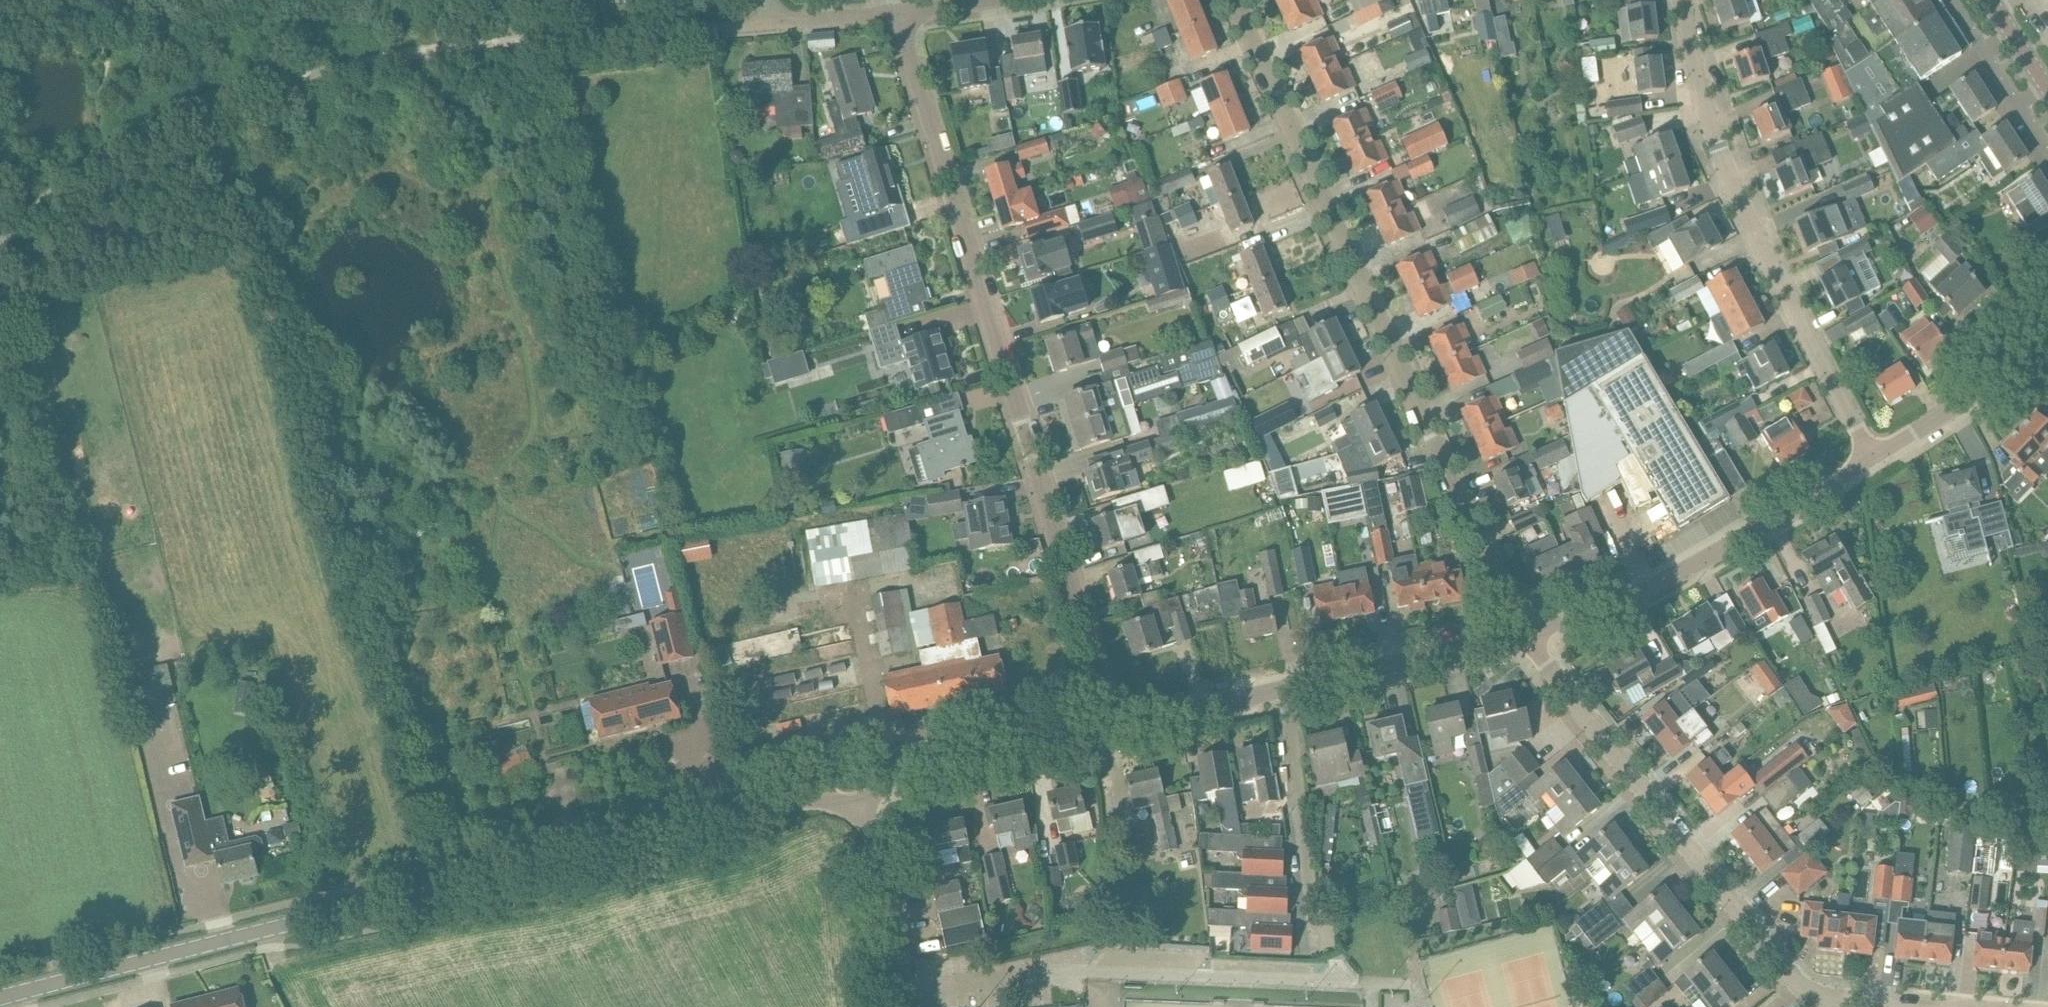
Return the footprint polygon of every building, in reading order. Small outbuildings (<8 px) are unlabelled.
[(1168,3),(1176,22),(1180,33),(1205,22),(1196,0),(1177,0),(1168,3)] [(1278,6),(1290,31),(1308,23),(1323,16),(1316,0),(1311,0),(1308,1),(1307,0),(1292,0),(1278,6)] [(1355,14),(1379,3),(1385,0),(1349,0),(1355,14)] [(1421,16),(1436,13),(1433,0),(1418,0),(1421,16)] [(1617,11),(1622,43),(1631,42),(1638,41),(1658,38),(1654,5),(1645,6),(1644,0),(1628,0),(1629,9),(1627,9),(1617,11)] [(1713,1),(1723,30),(1742,24),(1750,21),(1744,3),(1753,0),(1717,0),(1713,1)] [(1806,15),(1817,11),(1810,0),(1800,0),(1806,15)] [(1830,34),(1826,36),(1844,74),(1891,44),(1935,15),(1934,14),(1940,10),(1941,6),(1937,0),(1812,0),(1830,34)] [(1439,27),(1436,16),(1436,13),(1426,15),(1429,32),(1439,30),(1439,27)] [(1478,16),(1476,16),(1481,45),(1497,42),(1492,13),(1478,16)] [(1891,44),(1844,74),(1870,128),(1881,149),(1887,164),(1897,184),(1908,177),(1926,164),(1926,165),(1956,145),(1956,144),(1949,134),(1938,116),(1930,104),(1923,94),(1917,84),(1961,55),(1960,53),(1966,49),(1967,44),(1962,35),(1957,34),(1952,27),(1953,23),(1948,14),(1942,13),(1937,18),(1935,15),(1891,44)] [(1407,16),(1386,25),(1394,39),(1414,30),(1413,27),(1419,24),(1415,14),(1408,17),(1407,16)] [(1506,16),(1495,18),(1501,46),(1503,58),(1517,55),(1514,43),(1512,44),(1506,16)] [(1808,19),(1795,24),(1798,34),(1811,30),(1808,19)] [(1205,22),(1180,33),(1191,62),(1199,59),(1217,51),(1205,22)] [(1760,50),(1733,59),(1742,87),(1761,81),(1769,78),(1764,61),(1779,56),(1789,52),(1786,42),(1785,38),(1793,35),(1788,22),(1780,24),(1781,27),(1774,29),(1755,35),(1760,50)] [(1098,25),(1063,31),(1070,73),(1105,68),(1104,64),(1101,45),(1098,25)] [(1152,35),(1141,39),(1143,46),(1155,42),(1170,37),(1167,28),(1151,34),(1152,35)] [(820,34),(808,35),(809,50),(821,49),(820,34)] [(1014,55),(999,57),(1003,80),(1017,78),(1047,72),(1044,54),(1041,35),(1012,39),(1014,55)] [(1170,37),(1155,42),(1158,51),(1173,45),(1170,37)] [(1318,44),(1300,52),(1311,78),(1337,66),(1334,59),(1341,56),(1333,38),(1318,44)] [(1589,43),(1579,44),(1580,57),(1591,55),(1591,56),(1617,53),(1615,38),(1589,41),(1589,43)] [(969,46),(952,49),(957,75),(958,75),(961,91),(988,87),(992,112),(1007,110),(1000,68),(989,70),(985,43),(981,44),(980,39),(969,41),(969,46)] [(1426,49),(1404,58),(1410,72),(1432,63),(1426,49)] [(1651,49),(1634,51),(1636,62),(1635,62),(1639,95),(1645,94),(1665,92),(1661,59),(1652,60),(1651,49)] [(839,100),(827,103),(837,136),(859,130),(855,116),(872,111),(871,109),(874,108),(869,91),(866,92),(860,72),(855,56),(828,65),(834,84),(839,100)] [(1567,58),(1561,68),(1570,74),(1577,65),(1567,58)] [(790,62),(743,65),(745,85),(746,96),(748,95),(748,102),(749,109),(756,109),(761,108),(761,107),(776,106),(778,129),(779,129),(780,141),(803,140),(802,128),(813,127),(813,126),(812,108),(810,88),(792,90),(790,62)] [(1337,66),(1311,78),(1323,103),(1341,95),(1356,88),(1347,70),(1340,73),(1337,66)] [(1838,66),(1824,72),(1831,92),(1846,86),(1843,77),(1838,66)] [(1208,81),(1200,84),(1212,113),(1216,112),(1238,103),(1226,74),(1208,81)] [(1974,75),(1930,104),(1938,116),(1958,103),(1972,124),(1996,109),(1974,75)] [(1017,78),(1003,80),(1008,102),(1021,100),(1017,78)] [(1078,79),(1059,82),(1064,114),(1083,112),(1078,79)] [(1779,104),(1752,115),(1764,143),(1782,135),(1790,132),(1783,115),(1799,109),(1811,104),(1801,79),(1792,83),(1773,90),(1779,104)] [(1179,80),(1155,89),(1164,110),(1188,100),(1179,80)] [(1397,83),(1372,94),(1378,108),(1381,113),(1400,104),(1398,99),(1403,97),(1397,83)] [(1447,86),(1439,90),(1445,104),(1453,101),(1453,100),(1447,86)] [(1640,99),(1606,104),(1607,114),(1608,117),(1642,113),(1640,99)] [(1216,112),(1212,113),(1216,123),(1224,142),(1231,140),(1249,132),(1238,103),(1216,112)] [(1585,103),(1576,103),(1579,127),(1588,127),(1585,103)] [(1350,116),(1332,124),(1344,150),(1369,139),(1366,131),(1373,128),(1365,109),(1350,116)] [(1861,116),(1847,123),(1855,140),(1869,133),(1861,116)] [(1173,128),(1171,129),(1173,135),(1179,133),(1179,135),(1205,125),(1202,117),(1173,128)] [(1616,128),(1614,129),(1619,144),(1647,134),(1641,119),(1632,122),(1616,128)] [(1438,124),(1401,140),(1411,161),(1448,145),(1438,124)] [(1956,145),(1926,165),(1938,183),(1978,155),(1982,160),(1981,161),(1993,180),(2004,173),(2011,168),(2028,157),(2006,124),(1983,139),(1977,130),(1969,135),(1960,141),(1956,144),(1956,145)] [(1598,125),(1588,127),(1591,137),(1600,135),(1598,125)] [(821,141),(815,143),(816,145),(820,159),(832,156),(848,151),(865,146),(860,131),(859,131),(859,130),(837,136),(821,141)] [(1064,133),(1016,148),(1020,161),(1060,148),(1058,143),(1066,140),(1064,133)] [(1644,143),(1632,147),(1637,161),(1642,175),(1653,171),(1680,161),(1671,133),(1652,140),(1644,143)] [(1801,159),(1775,170),(1786,197),(1805,190),(1812,187),(1805,170),(1821,164),(1833,159),(1822,133),(1814,136),(1795,144),(1801,159)] [(1011,134),(1003,136),(1007,148),(1014,146),(1011,134)] [(1369,139),(1344,150),(1355,175),(1373,166),(1388,160),(1380,142),(1372,145),(1369,139)] [(850,160),(836,165),(842,183),(846,182),(853,180),(864,215),(868,214),(881,210),(882,211),(901,206),(883,150),(864,156),(850,160)] [(1429,156),(1406,167),(1412,180),(1435,170),(1429,156)] [(1653,171),(1642,175),(1652,202),(1663,198),(1671,195),(1690,189),(1680,161),(1653,171)] [(1005,167),(986,173),(994,201),(1017,194),(1013,180),(1025,177),(1021,164),(1010,168),(1009,166),(1005,167)] [(1213,188),(1205,191),(1211,207),(1216,205),(1241,195),(1229,165),(1211,172),(1208,173),(1213,188)] [(1190,169),(1150,186),(1155,198),(1195,182),(1190,169)] [(1128,200),(1113,204),(1116,212),(1149,201),(1142,178),(1138,179),(1136,173),(1126,176),(1128,182),(1123,184),(1124,185),(1128,200)] [(2007,195),(2015,207),(2029,228),(2041,220),(2043,218),(2047,215),(2047,188),(2038,173),(2021,184),(2019,186),(2019,187),(2007,195)] [(1870,177),(1842,188),(1848,201),(1875,190),(1871,181),(1870,177)] [(1909,178),(1898,184),(1912,212),(1925,203),(1909,178)] [(1383,188),(1365,196),(1376,221),(1402,210),(1399,202),(1406,199),(1398,181),(1383,188)] [(1017,194),(994,201),(1003,230),(1022,224),(1025,223),(1029,238),(1081,222),(1075,205),(1037,217),(1034,204),(1029,190),(1017,194)] [(1216,205),(1211,207),(1212,208),(1216,218),(1218,224),(1227,221),(1232,234),(1235,233),(1254,226),(1241,195),(1216,205)] [(1474,197),(1444,211),(1452,227),(1481,213),(1474,197)] [(1530,200),(1492,207),(1495,222),(1533,215),(1530,200)] [(1152,202),(1138,207),(1143,222),(1157,218),(1152,202)] [(1190,203),(1174,209),(1178,221),(1194,213),(1190,203)] [(1815,215),(1797,223),(1809,252),(1827,245),(1832,243),(1850,236),(1855,233),(1843,204),(1837,206),(1820,213),(1815,215)] [(1927,205),(1910,216),(1917,226),(1933,216),(1927,205)] [(1639,218),(1623,223),(1627,235),(1630,242),(1646,236),(1644,231),(1670,222),(1666,208),(1639,218)] [(1402,210),(1376,221),(1388,247),(1406,238),(1421,232),(1412,213),(1405,217),(1402,210)] [(1194,213),(1178,221),(1182,232),(1199,225),(1194,213)] [(878,221),(860,226),(862,234),(864,241),(889,233),(883,215),(876,217),(878,221)] [(1112,215),(1079,225),(1085,243),(1117,234),(1112,215)] [(1560,215),(1545,219),(1552,237),(1565,233),(1560,215)] [(1489,216),(1450,234),(1460,253),(1498,234),(1489,216)] [(1670,224),(1645,238),(1646,238),(1651,248),(1653,251),(1659,248),(1670,241),(1684,266),(1704,255),(1721,245),(1706,218),(1691,226),(1688,227),(1680,232),(1675,235),(1670,224)] [(1957,218),(1946,226),(1951,234),(1963,226),(1957,218)] [(2024,236),(2032,250),(2047,240),(2047,220),(2024,236)] [(1186,241),(1174,246),(1182,266),(1219,251),(1211,231),(1186,241)] [(1949,264),(1929,283),(1937,292),(1936,293),(1944,302),(1958,317),(1985,292),(1972,277),(1963,268),(1963,269),(1956,261),(1963,254),(1946,235),(1933,247),(1949,264)] [(1823,280),(1821,281),(1835,310),(1844,305),(1853,301),(1859,298),(1872,291),(1858,264),(1867,260),(1864,254),(1872,250),(1867,239),(1855,245),(1837,254),(1845,269),(1823,280)] [(1043,245),(1020,252),(1029,281),(1051,275),(1052,279),(1051,279),(1052,281),(1073,274),(1073,273),(1072,273),(1070,268),(1062,241),(1044,247),(1043,245)] [(1145,252),(1144,252),(1151,272),(1155,286),(1159,297),(1184,289),(1170,244),(1167,245),(1145,252)] [(893,252),(865,261),(871,279),(885,275),(892,298),(881,302),(884,310),(866,316),(871,331),(896,323),(927,314),(924,304),(930,302),(929,300),(933,299),(929,288),(926,290),(912,246),(893,252)] [(1243,256),(1240,257),(1241,260),(1252,288),(1275,279),(1263,248),(1243,256)] [(1415,259),(1397,267),(1408,293),(1435,281),(1432,274),(1439,271),(1430,252),(1415,259)] [(1435,281),(1408,293),(1420,318),(1438,310),(1452,303),(1453,303),(1452,302),(1449,296),(1455,293),(1457,297),(1481,286),(1471,264),(1447,275),(1450,283),(1445,286),(1438,289),(1435,281)] [(1717,280),(1705,286),(1720,314),(1750,298),(1735,270),(1717,280)] [(1697,277),(1669,291),(1676,304),(1704,289),(1697,277)] [(1275,279),(1252,288),(1264,318),(1268,317),(1287,309),(1275,279)] [(1916,280),(1902,290),(1916,309),(1930,300),(1916,280)] [(1056,287),(1033,294),(1042,323),(1065,316),(1064,315),(1087,308),(1079,281),(1056,288),(1056,287)] [(1207,292),(1206,292),(1211,304),(1228,298),(1223,286),(1207,292)] [(1189,289),(1146,303),(1150,314),(1184,303),(1186,310),(1195,308),(1189,289)] [(1228,298),(1211,304),(1214,314),(1232,307),(1228,298)] [(1478,305),(1485,320),(1500,313),(1494,298),(1478,305)] [(1750,298),(1720,314),(1735,342),(1747,335),(1764,326),(1750,298)] [(1629,308),(1617,314),(1626,332),(1638,325),(1629,308)] [(1851,319),(1842,324),(1849,336),(1850,335),(1863,328),(1868,337),(1882,329),(1881,327),(1869,308),(1865,311),(1851,319)] [(1924,317),(1901,334),(1908,344),(1916,354),(1928,371),(1943,359),(1940,355),(1949,348),(1938,332),(1933,325),(1931,327),(1924,317)] [(1543,319),(1532,324),(1539,340),(1550,334),(1543,319)] [(1305,354),(1290,360),(1295,372),(1305,367),(1313,364),(1322,359),(1321,359),(1348,346),(1352,344),(1344,328),(1340,330),(1335,321),(1335,320),(1317,329),(1310,332),(1298,338),(1303,348),(1305,354)] [(896,323),(871,331),(882,369),(910,360),(919,389),(933,384),(953,378),(938,332),(919,338),(902,344),(896,323)] [(1448,331),(1429,339),(1441,365),(1467,353),(1464,346),(1471,343),(1464,328),(1462,324),(1448,331)] [(1069,337),(1048,344),(1057,373),(1076,367),(1083,365),(1100,359),(1105,373),(1128,366),(1123,348),(1101,355),(1095,340),(1094,340),(1089,325),(1086,326),(1067,332),(1069,337)] [(1277,329),(1239,347),(1248,366),(1285,347),(1277,329)] [(1629,332),(1556,353),(1562,385),(1565,405),(1574,456),(1580,490),(1587,503),(1621,482),(1634,511),(1659,500),(1677,531),(1729,500),(1730,500),(1720,483),(1707,462),(1722,453),(1712,436),(1709,437),(1707,435),(1699,439),(1695,442),(1642,353),(1634,340),(1629,332)] [(1188,348),(1159,357),(1165,373),(1177,370),(1178,374),(1183,389),(1199,384),(1199,385),(1211,381),(1224,377),(1223,375),(1221,367),(1218,357),(1212,340),(1188,348)] [(1548,341),(1517,354),(1524,371),(1552,358),(1555,356),(1548,341)] [(1731,341),(1682,366),(1689,378),(1689,379),(1717,365),(1737,354),(1731,341)] [(1315,389),(1304,394),(1308,403),(1339,389),(1336,384),(1342,381),(1360,372),(1356,363),(1360,361),(1352,344),(1348,346),(1321,359),(1322,359),(1313,364),(1305,367),(1315,389)] [(1741,361),(1733,365),(1735,368),(1741,379),(1746,377),(1754,392),(1772,383),(1789,373),(1774,344),(1756,353),(1741,361)] [(769,363),(763,365),(767,379),(773,378),(775,385),(810,375),(803,352),(789,356),(774,361),(769,362),(769,363)] [(1467,353),(1441,365),(1452,390),(1471,382),(1485,375),(1477,357),(1470,360),(1467,353)] [(1546,362),(1513,377),(1519,391),(1552,376),(1546,362)] [(1891,370),(1874,381),(1889,405),(1915,389),(1901,365),(1891,370)] [(1132,376),(1129,377),(1130,379),(1137,404),(1183,389),(1178,374),(1161,379),(1158,368),(1132,376)] [(1224,377),(1211,381),(1218,402),(1233,397),(1234,397),(1233,393),(1225,375),(1223,375),(1224,377)] [(1095,389),(1060,400),(1068,425),(1122,409),(1133,406),(1126,381),(1125,377),(1113,381),(1099,385),(1094,387),(1095,389)] [(1481,403),(1462,411),(1474,436),(1500,424),(1497,417),(1504,414),(1495,396),(1481,403)] [(1750,396),(1701,422),(1704,428),(1707,435),(1709,437),(1712,436),(1710,433),(1727,425),(1728,427),(1758,411),(1757,409),(1750,396)] [(1177,415),(1155,422),(1161,440),(1176,435),(1183,432),(1184,434),(1240,415),(1233,397),(1218,402),(1176,415),(1177,415)] [(915,407),(883,417),(888,435),(920,425),(926,423),(944,418),(943,417),(938,400),(915,407)] [(1358,412),(1350,416),(1362,442),(1388,430),(1376,404),(1358,412)] [(1559,404),(1544,411),(1550,424),(1564,418),(1559,404)] [(1122,409),(1068,425),(1076,451),(1111,441),(1111,443),(1131,437),(1142,433),(1133,406),(1122,409)] [(1289,407),(1253,424),(1259,436),(1295,419),(1289,407)] [(1332,408),(1314,417),(1319,428),(1337,419),(1332,408)] [(1758,411),(1728,427),(1737,446),(1739,448),(1756,439),(1746,421),(1754,416),(1759,424),(1763,422),(1758,411)] [(931,442),(917,445),(918,447),(928,481),(929,483),(946,478),(944,472),(959,467),(978,461),(972,444),(969,445),(958,412),(943,417),(944,418),(926,423),(931,442)] [(2019,430),(2047,459),(2047,425),(2036,413),(2019,430)] [(1776,426),(1761,434),(1771,451),(1782,469),(1796,460),(1810,452),(1800,434),(1804,432),(1794,415),(1776,426)] [(1500,424),(1474,436),(1485,461),(1503,453),(1518,447),(1510,428),(1503,431),(1500,424)] [(1336,455),(1327,458),(1330,471),(1354,459),(1358,468),(1346,474),(1349,487),(1379,481),(1376,468),(1377,468),(1383,465),(1401,456),(1388,430),(1362,442),(1353,447),(1336,455)] [(2002,474),(2004,486),(2011,493),(2025,478),(2033,485),(2043,475),(2045,477),(2047,474),(2047,459),(2019,430),(2002,448),(2014,460),(2011,464),(2002,474)] [(1270,434),(1257,440),(1273,473),(1288,470),(1270,434)] [(1161,440),(1150,443),(1154,457),(1180,449),(1176,435),(1161,440)] [(1348,436),(1331,445),(1336,455),(1353,447),(1348,436)] [(1563,440),(1532,453),(1536,462),(1540,470),(1557,462),(1563,495),(1567,495),(1580,490),(1574,456),(1570,457),(1570,456),(1563,440)] [(1105,467),(1086,473),(1094,501),(1123,492),(1119,477),(1132,473),(1131,467),(1155,460),(1154,457),(1150,443),(1111,455),(1114,465),(1105,467)] [(804,451),(780,454),(783,481),(807,478),(804,451)] [(1259,462),(1223,473),(1229,493),(1265,482),(1259,462)] [(1513,472),(1493,481),(1507,510),(1525,502),(1529,500),(1521,482),(1536,475),(1532,465),(1531,464),(1513,472)] [(1972,468),(1938,477),(1943,497),(1947,511),(1948,510),(1950,510),(1952,516),(1950,516),(1942,518),(1948,538),(1959,535),(1959,537),(1962,537),(1967,554),(1987,549),(1984,538),(2009,532),(2001,502),(1980,508),(1976,509),(1975,503),(1979,502),(1982,501),(1978,487),(1972,468)] [(1273,473),(1271,473),(1281,500),(1296,497),(1289,469),(1288,470),(1273,473)] [(1420,476),(1399,481),(1407,512),(1426,508),(1420,476)] [(1360,485),(1322,493),(1325,509),(1346,504),(1350,521),(1367,517),(1360,485)] [(1115,513),(1092,521),(1102,551),(1124,544),(1124,542),(1146,536),(1139,513),(1169,504),(1163,486),(1111,502),(1115,513)] [(960,494),(930,499),(934,517),(963,512),(960,494)] [(1322,498),(1308,498),(1308,512),(1322,513),(1322,498)] [(983,502),(967,505),(975,551),(991,548),(1011,544),(1003,499),(983,502)] [(1540,507),(1511,519),(1517,533),(1546,520),(1544,516),(1540,507)] [(1573,547),(1560,552),(1570,575),(1600,562),(1592,544),(1590,540),(1603,535),(1591,508),(1577,515),(1562,521),(1573,547)] [(1384,514),(1368,517),(1371,532),(1377,562),(1378,565),(1389,563),(1394,562),(1387,529),(1384,514)] [(918,571),(912,529),(874,535),(872,521),(807,531),(810,552),(783,556),(786,570),(775,572),(778,592),(918,571)] [(687,539),(689,562),(717,559),(715,536),(687,539)] [(1834,537),(1804,555),(1817,579),(1818,579),(1829,597),(1841,590),(1853,612),(1875,599),(1862,576),(1858,578),(1844,554),(1834,537)] [(1535,546),(1525,550),(1531,565),(1542,588),(1570,575),(1560,552),(1553,538),(1535,546)] [(1159,546),(1134,554),(1138,566),(1163,558),(1159,546)] [(1308,548),(1294,551),(1301,586),(1315,583),(1308,548)] [(1274,551),(1259,554),(1268,597),(1283,594),(1274,551)] [(1416,558),(1389,564),(1394,586),(1398,608),(1409,606),(1410,611),(1425,608),(1424,603),(1426,602),(1419,574),(1416,558)] [(1128,568),(1109,574),(1118,604),(1137,598),(1141,596),(1137,582),(1150,578),(1163,574),(1159,561),(1146,565),(1133,569),(1132,566),(1128,568)] [(1426,572),(1419,574),(1426,602),(1443,599),(1444,604),(1466,599),(1460,570),(1448,573),(1446,561),(1426,565),(1424,566),(1426,572)] [(1365,567),(1338,573),(1342,590),(1347,618),(1375,613),(1371,593),(1367,577),(1365,567)] [(1760,580),(1738,593),(1748,610),(1752,617),(1747,620),(1755,634),(1771,625),(1788,615),(1784,608),(1774,591),(1769,594),(1760,580)] [(1236,582),(1217,586),(1224,619),(1240,615),(1245,640),(1277,633),(1271,608),(1256,611),(1252,590),(1238,593),(1236,582)] [(1332,585),(1313,588),(1316,604),(1321,624),(1347,618),(1342,590),(1333,592),(1332,585)] [(671,616),(651,622),(662,665),(693,657),(676,589),(665,592),(671,616)] [(900,591),(872,597),(879,634),(877,635),(882,658),(885,657),(912,651),(907,629),(905,619),(900,591)] [(1817,594),(1804,600),(1817,626),(1824,623),(1830,620),(1817,594)] [(1151,619),(1125,627),(1135,657),(1162,649),(1157,633),(1173,628),(1178,644),(1191,639),(1185,620),(1178,597),(1166,601),(1147,607),(1151,619)] [(1684,619),(1671,626),(1678,638),(1674,640),(1681,651),(1684,649),(1686,653),(1710,639),(1718,653),(1734,641),(1733,639),(1747,631),(1734,610),(1734,608),(1733,609),(1733,610),(1721,617),(1718,611),(1714,614),(1708,604),(1696,612),(1696,611),(1683,618),(1684,619)] [(923,668),(884,677),(888,696),(893,715),(1007,690),(1000,657),(982,661),(977,639),(997,635),(993,617),(963,623),(960,606),(940,611),(932,613),(940,647),(919,652),(923,668)] [(1801,617),(1789,624),(1793,631),(1806,624),(1801,617)] [(1817,626),(1813,628),(1817,637),(1828,632),(1824,623),(1817,626)] [(1619,655),(1605,663),(1608,667),(1616,681),(1613,683),(1612,686),(1616,692),(1619,692),(1621,691),(1623,693),(1640,683),(1648,697),(1683,677),(1672,659),(1649,672),(1643,660),(1648,657),(1639,643),(1626,651),(1629,655),(1622,659),(1619,655)] [(1710,660),(1682,680),(1688,688),(1716,668),(1710,660)] [(1765,662),(1748,674),(1766,698),(1782,686),(1765,662)] [(168,664),(137,672),(142,693),(173,686),(168,664)] [(1799,678),(1784,686),(1797,706),(1804,718),(1822,706),(1819,700),(1811,697),(1799,678)] [(591,702),(580,704),(588,731),(598,729),(600,739),(680,718),(675,699),(671,684),(650,689),(649,685),(590,700),(591,702)] [(1934,684),(1894,694),(1898,709),(1938,699),(1934,684)] [(1657,708),(1641,720),(1656,739),(1679,721),(1693,711),(1677,691),(1672,696),(1657,708)] [(1483,709),(1473,711),(1476,721),(1479,735),(1489,733),(1490,735),(1505,732),(1508,744),(1513,743),(1533,739),(1526,711),(1517,714),(1512,693),(1481,700),(1483,709)] [(1847,703),(1827,710),(1844,733),(1857,724),(1847,703)] [(1458,706),(1426,713),(1431,732),(1437,758),(1451,755),(1448,741),(1465,737),(1458,706)] [(1679,721),(1656,739),(1672,759),(1693,742),(1698,749),(1713,737),(1693,711),(1679,721)] [(1401,719),(1368,726),(1376,760),(1397,756),(1399,767),(1400,767),(1418,842),(1439,837),(1427,782),(1428,782),(1422,757),(1418,737),(1406,740),(1401,719)] [(1859,729),(1851,732),(1864,761),(1872,757),(1859,729)] [(1341,733),(1307,740),(1312,760),(1318,786),(1320,798),(1340,793),(1337,781),(1356,777),(1353,787),(1357,801),(1361,811),(1370,848),(1381,845),(1359,753),(1347,756),(1341,733)] [(525,745),(482,765),(488,777),(496,795),(539,776),(530,758),(525,745)] [(1796,745),(1753,777),(1757,782),(1765,793),(1795,770),(1808,760),(1796,745)] [(1244,783),(1232,785),(1235,803),(1258,800),(1259,805),(1279,802),(1275,777),(1271,778),(1266,747),(1238,752),(1244,783)] [(1482,747),(1468,750),(1474,779),(1476,778),(1476,780),(1473,781),(1474,786),(1478,785),(1482,809),(1495,805),(1495,804),(1488,775),(1482,747)] [(1702,765),(1686,778),(1701,797),(1725,779),(1717,769),(1731,758),(1724,748),(1717,754),(1702,765)] [(1501,766),(1488,775),(1495,804),(1517,786),(1539,768),(1523,749),(1501,766)] [(1202,777),(1190,779),(1193,799),(1194,803),(1207,800),(1206,795),(1216,793),(1223,834),(1241,835),(1239,826),(1235,803),(1232,785),(1226,754),(1199,759),(1202,777)] [(1541,782),(1528,793),(1531,796),(1536,802),(1547,793),(1557,806),(1587,783),(1577,771),(1573,774),(1565,764),(1549,776),(1541,782)] [(1866,764),(1852,774),(1857,782),(1871,771),(1866,764)] [(1799,767),(1763,796),(1776,813),(1813,785),(1799,767)] [(1158,771),(1126,778),(1131,797),(1132,801),(1134,811),(1152,807),(1162,853),(1179,850),(1170,814),(1183,810),(1179,795),(1165,798),(1163,790),(1158,771)] [(1725,779),(1701,797),(1717,817),(1747,793),(1739,782),(1732,788),(1725,779)] [(1566,817),(1554,826),(1563,836),(1584,820),(1599,808),(1591,797),(1595,794),(1587,783),(1557,806),(1566,817)] [(1862,784),(1851,793),(1862,807),(1873,798),(1862,784)] [(1517,786),(1495,804),(1495,805),(1500,820),(1527,798),(1517,786)] [(1080,789),(1048,796),(1053,816),(1054,821),(1057,821),(1061,835),(1073,833),(1069,818),(1085,814),(1084,809),(1080,789)] [(199,798),(172,805),(178,832),(183,851),(209,845),(211,854),(212,853),(217,856),(218,861),(223,884),(242,880),(245,883),(255,881),(256,876),(257,876),(253,859),(261,857),(264,852),(261,841),(256,838),(228,845),(223,819),(205,824),(199,798)] [(1901,798),(1899,815),(1909,816),(1910,813),(1916,814),(1918,802),(1911,801),(1911,799),(1901,798)] [(1890,801),(1888,824),(1897,825),(1898,825),(1898,824),(1900,802),(1890,801)] [(1023,804),(991,811),(995,830),(997,836),(1013,832),(1016,844),(1017,850),(1032,846),(1038,845),(1035,826),(1028,828),(1027,823),(1023,804)] [(1324,807),(1319,861),(1332,862),(1337,808),(1324,807)] [(1747,823),(1731,836),(1747,855),(1781,828),(1766,809),(1747,823)] [(963,820),(930,827),(936,854),(955,849),(957,849),(960,864),(972,861),(967,840),(963,820)] [(1819,820),(1797,838),(1807,850),(1829,832),(1819,820)] [(298,822),(286,825),(289,838),(301,835),(298,822)] [(1248,824),(1239,826),(1241,835),(1254,835),(1254,829),(1248,824)] [(1268,837),(1267,838),(1280,839),(1280,838),(1281,826),(1272,825),(1271,827),(1268,830),(1268,837)] [(1577,856),(1576,857),(1586,870),(1593,879),(1632,849),(1614,826),(1598,839),(1577,856)] [(1129,827),(1118,829),(1123,859),(1148,854),(1144,835),(1131,838),(1129,827)] [(2028,827),(2014,829),(2015,836),(2029,834),(2028,827)] [(1781,828),(1747,855),(1762,874),(1777,862),(1796,847),(1788,837),(1781,828)] [(1952,832),(1948,871),(1970,873),(1974,835),(1973,832),(1952,830),(1952,832)] [(1200,836),(1199,849),(1209,850),(1209,852),(1216,852),(1218,852),(1240,853),(1240,856),(1243,860),(1246,860),(1245,874),(1245,875),(1267,876),(1283,877),(1284,853),(1262,852),(1263,837),(1254,836),(1254,835),(1241,835),(1223,834),(1223,835),(1218,835),(1216,835),(1210,835),(1209,836),(1200,836)] [(1485,835),(1479,843),(1481,850),(1487,855),(1494,855),(1500,848),(1498,839),(1493,834),(1485,835)] [(1553,839),(1527,860),(1536,872),(1562,851),(1553,839)] [(2017,842),(2015,862),(2026,863),(2028,844),(2017,842)] [(1074,844),(1057,848),(1062,872),(1080,868),(1074,844)] [(1632,849),(1593,879),(1601,889),(1608,898),(1610,901),(1620,893),(1620,892),(1633,882),(1649,870),(1632,849)] [(1562,851),(1536,872),(1545,884),(1547,885),(1573,865),(1563,853),(1562,851)] [(1810,852),(1781,874),(1798,896),(1826,874),(1810,852)] [(1001,854),(983,858),(990,887),(986,888),(990,905),(1011,900),(1001,854)] [(1890,901),(1887,923),(1899,924),(1899,922),(1901,922),(1902,908),(1907,909),(1908,903),(1911,904),(1914,879),(1912,879),(1915,856),(1897,854),(1891,901),(1890,901)] [(1520,865),(1508,875),(1517,886),(1521,891),(1545,884),(1536,872),(1527,860),(1520,865)] [(2037,873),(2047,874),(2047,861),(2041,861),(2038,861),(2037,873)] [(1319,864),(1319,890),(1329,890),(1329,878),(1329,865),(1319,864)] [(1876,866),(1873,898),(1889,900),(1893,868),(1876,866)] [(1061,867),(1045,869),(1048,889),(1063,887),(1061,867)] [(1216,875),(1203,874),(1205,888),(1215,888),(1215,890),(1216,890),(1237,891),(1237,894),(1240,897),(1244,898),(1243,912),(1271,914),(1287,915),(1288,891),(1266,891),(1267,876),(1245,875),(1245,874),(1216,873),(1216,875)] [(1975,877),(1971,908),(1986,910),(1989,879),(1975,877)] [(952,882),(933,887),(938,910),(964,904),(959,881),(952,882)] [(1471,889),(1455,893),(1463,927),(1479,923),(1471,889)] [(1635,912),(1625,921),(1628,925),(1633,932),(1642,943),(1681,912),(1664,890),(1648,902),(1636,912),(1635,912)] [(1602,902),(1575,923),(1577,926),(1586,936),(1612,915),(1602,902)] [(1805,903),(1801,937),(1818,939),(1821,913),(1822,913),(1823,905),(1805,903)] [(965,909),(939,915),(946,947),(965,943),(985,938),(979,906),(965,909)] [(2032,924),(2031,932),(2033,932),(2045,933),(2047,908),(2034,907),(2032,924)] [(1209,910),(1208,927),(1213,927),(1216,928),(1246,929),(1246,932),(1249,935),(1252,936),(1251,951),(1291,953),(1292,929),(1270,928),(1271,914),(1243,912),(1216,910),(1214,910),(1209,910)] [(1927,925),(1922,961),(1950,964),(1953,944),(1954,928),(1952,928),(1954,914),(1929,911),(1927,925)] [(1681,912),(1642,943),(1651,955),(1659,965),(1683,946),(1699,934),(1681,912)] [(1818,939),(1817,949),(1845,952),(1849,916),(1822,913),(1821,913),(1818,939)] [(1612,915),(1586,936),(1592,945),(1596,950),(1623,929),(1612,915)] [(1849,916),(1845,952),(1872,956),(1873,948),(1874,936),(1876,920),(1870,919),(1856,917),(1849,916)] [(1897,938),(1895,958),(1922,961),(1927,925),(1901,922),(1899,922),(1899,924),(1897,938)] [(1976,947),(1973,967),(2001,970),(2005,941),(1996,940),(1997,933),(1977,931),(1976,947)] [(2005,941),(2001,970),(2029,973),(2031,953),(2033,937),(2013,935),(2012,942),(2005,941)] [(1696,966),(1674,984),(1682,995),(1693,986),(1702,997),(1729,976),(1712,954),(1696,966)] [(1629,982),(1624,986),(1634,999),(1659,980),(1651,971),(1648,967),(1644,970),(1629,982)] [(1747,998),(1729,976),(1702,997),(1710,1006),(1735,1006),(1747,998)] [(1631,1002),(1635,1006),(1645,1006),(1649,1006),(1653,1004),(1668,992),(1659,980),(1634,999),(1631,1002)] [(171,1006),(172,1006),(244,1006),(239,989),(171,1006)]
